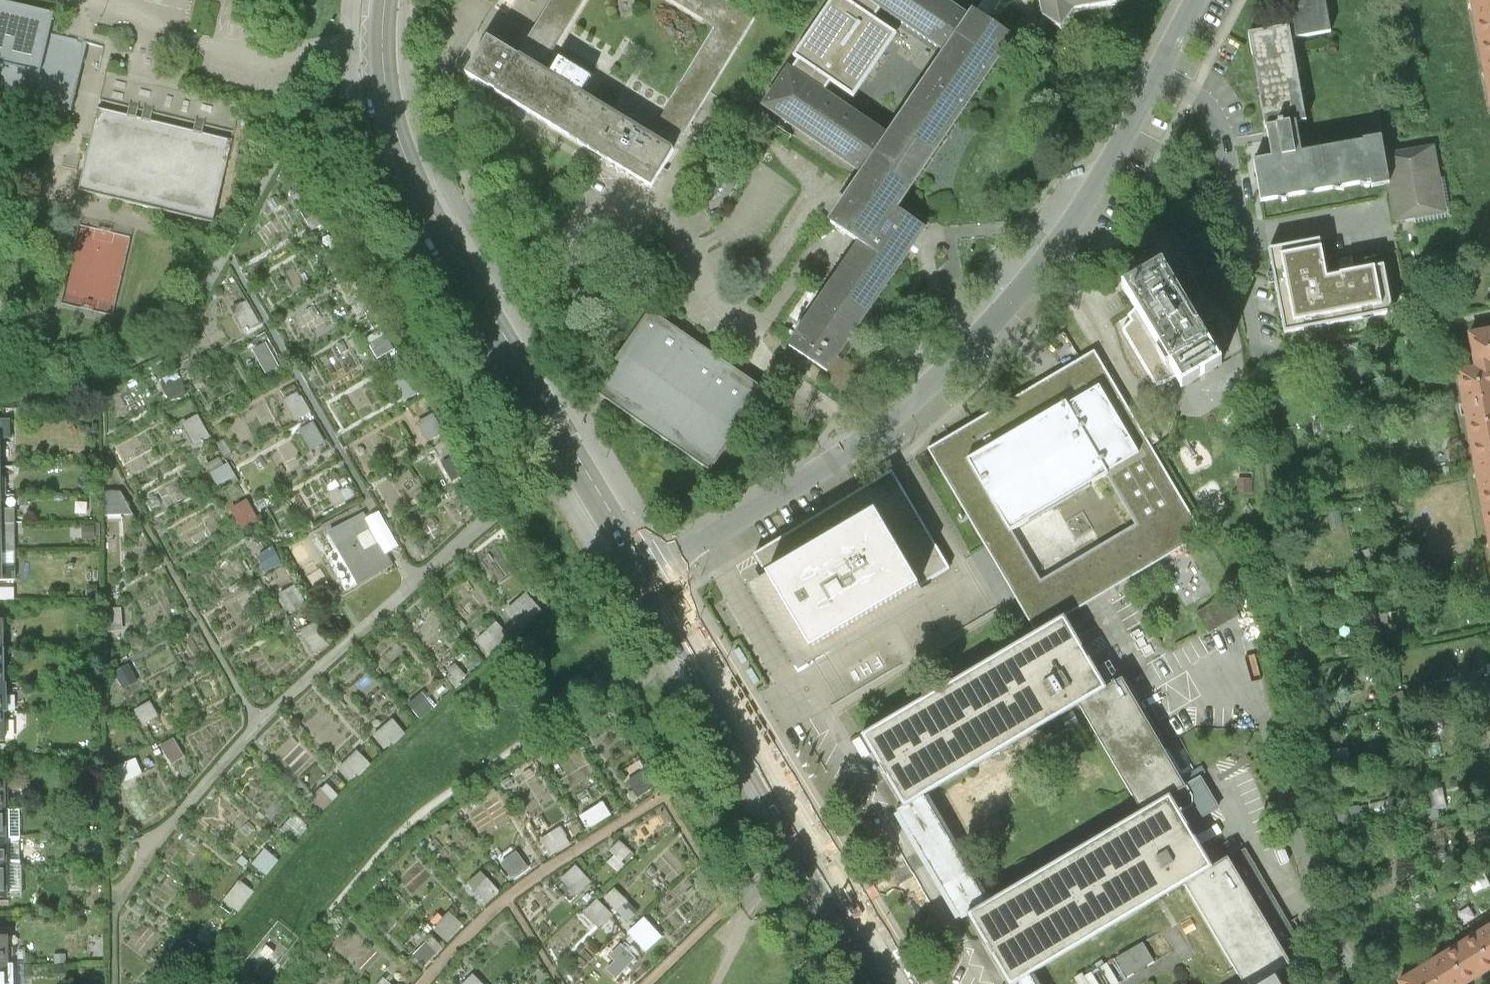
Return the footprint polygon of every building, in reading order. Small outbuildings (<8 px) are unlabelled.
[(552,2),(522,51),(518,57),(489,39),(467,75),(491,90),(492,89),(497,92),(496,93),(652,188),(659,177),(687,131),(689,127),(710,93),(755,19),(723,0),(673,0),(719,28),(665,116),(652,138),(587,98),(583,96),(593,80),(560,60),(550,76),(546,74),(541,71),(584,0),(553,0),(552,2)] [(757,109),(858,177),(827,223),(856,242),(788,343),(830,372),(920,239),(926,231),(899,213),(1016,41),(971,10),(968,14),(947,0),(829,0),(792,56),(796,59),(790,68),(786,65),(757,109)] [(1041,21),(1063,33),(1074,16),(1121,7),(1124,0),(1037,0),(1041,21)] [(1290,27),(1292,38),(1331,33),(1325,0),(1284,0),(1290,27)] [(1489,110),(1489,0),(1470,0),(1489,110)] [(74,111),(89,45),(51,36),(56,17),(0,3),(0,94),(74,111)] [(1386,153),(1383,137),(1302,152),(1297,123),(1307,120),(1292,38),(1290,27),(1248,34),(1271,159),(1254,161),(1261,202),(1339,188),(1386,181),(1393,223),(1447,213),(1434,143),(1386,153)] [(234,137),(100,108),(92,142),(80,192),(214,224),(234,137)] [(1320,240),(1268,249),(1284,334),(1393,313),(1383,266),(1339,274),(1340,276),(1327,278),(1320,240)] [(1214,348),(1167,265),(1144,278),(1125,289),(1137,308),(1176,376),(1184,390),(1225,368),(1214,348)] [(233,308),(247,330),(262,320),(248,299),(233,308)] [(1158,384),(1176,376),(1137,308),(1129,316),(1132,321),(1123,330),(1158,384)] [(651,314),(596,395),(712,474),(768,393),(651,314)] [(1475,373),(1489,370),(1489,329),(1468,332),(1475,373)] [(268,372),(281,364),(266,339),(253,347),(268,372)] [(1123,583),(1174,552),(1185,545),(1203,535),(1152,447),(1160,442),(1151,426),(1142,431),(1095,351),(1080,359),(1052,376),(1035,386),(973,424),(945,439),(927,450),(986,547),(1002,574),(1015,597),(1038,635),(864,736),(864,735),(862,736),(880,767),(881,767),(888,778),(887,778),(905,809),(898,813),(947,896),(961,920),(968,916),(1008,983),(1034,983),(1029,977),(1021,981),(1021,980),(1156,900),(1163,897),(1186,883),(1187,884),(1185,885),(1244,983),(1281,983),(1276,976),(1291,967),(1282,951),(1300,940),(1247,848),(1213,868),(1195,838),(1193,838),(1187,828),(1220,808),(1209,788),(1202,778),(1186,787),(1182,782),(1162,748),(1122,680),(1107,689),(1089,659),(1088,659),(1085,655),(1081,649),(1082,648),(1066,620),(1064,617),(1123,583)] [(1475,373),(1459,375),(1489,558),(1489,370),(1475,373)] [(184,421),(196,444),(212,435),(200,412),(184,421)] [(323,443),(315,421),(302,426),(310,447),(323,443)] [(1191,470),(1228,452),(1217,430),(1180,448),(1191,470)] [(218,482),(236,474),(230,461),(212,470),(218,482)] [(892,472),(755,556),(767,577),(749,587),(799,671),(925,597),(919,587),(950,569),(892,472)] [(1208,515),(1230,505),(1216,478),(1195,488),(1208,515)] [(106,492),(107,514),(129,512),(127,490),(106,492)] [(331,527),(358,583),(396,565),(389,550),(398,546),(380,508),(367,515),(365,510),(331,527)] [(1197,613),(1209,633),(1240,615),(1228,595),(1197,613)] [(491,610),(470,626),(491,653),(511,637),(491,610)] [(1384,611),(1385,637),(1408,636),(1407,610),(1384,611)] [(313,622),(302,628),(314,651),(326,645),(313,622)] [(117,670),(126,686),(138,680),(130,664),(117,670)] [(421,715),(434,705),(423,692),(410,702),(421,715)] [(145,722),(160,714),(151,699),(137,708),(145,722)] [(177,735),(162,744),(174,763),(188,754),(177,735)] [(123,780),(144,772),(138,757),(117,765),(123,780)] [(9,808),(9,778),(0,778),(0,808),(9,808)] [(574,800),(582,813),(605,798),(596,785),(574,800)] [(588,827),(614,815),(607,801),(582,813),(588,827)] [(10,838),(9,808),(0,808),(0,838),(10,838)] [(552,853),(571,841),(561,825),(542,837),(552,853)] [(10,867),(10,838),(0,838),(0,867),(10,867)] [(622,840),(608,860),(620,869),(634,848),(622,840)] [(516,858),(502,867),(511,881),(525,872),(516,858)] [(578,863),(562,877),(578,895),(594,880),(578,863)] [(10,897),(10,867),(0,867),(0,897),(10,897)] [(487,902),(502,890),(490,876),(476,887),(487,902)] [(226,898),(240,910),(255,891),(241,880),(226,898)] [(621,913),(634,901),(618,884),(606,896),(621,913)] [(601,927),(617,914),(601,896),(586,910),(601,927)] [(449,939),(464,923),(450,910),(435,927),(449,939)] [(280,919),(246,961),(267,978),(301,937),(280,919)] [(635,932),(650,947),(663,935),(648,919),(635,932)] [(1405,983),(1474,983),(1489,974),(1489,932),(1405,983)] [(10,962),(10,936),(0,936),(0,962),(10,962)] [(428,939),(414,953),(426,964),(439,950),(428,939)] [(10,962),(0,962),(0,983),(11,983),(10,962)] [(462,982),(463,983),(487,983),(478,971),(462,982)]
